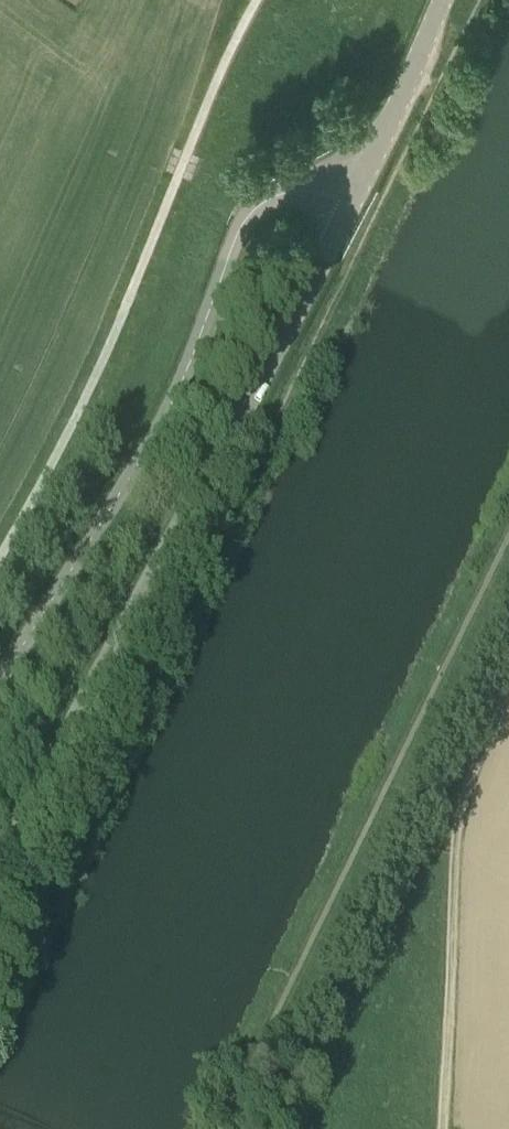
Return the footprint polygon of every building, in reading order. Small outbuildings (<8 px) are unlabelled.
[(255,300),(259,288),(249,284),(244,296),(255,300)]
